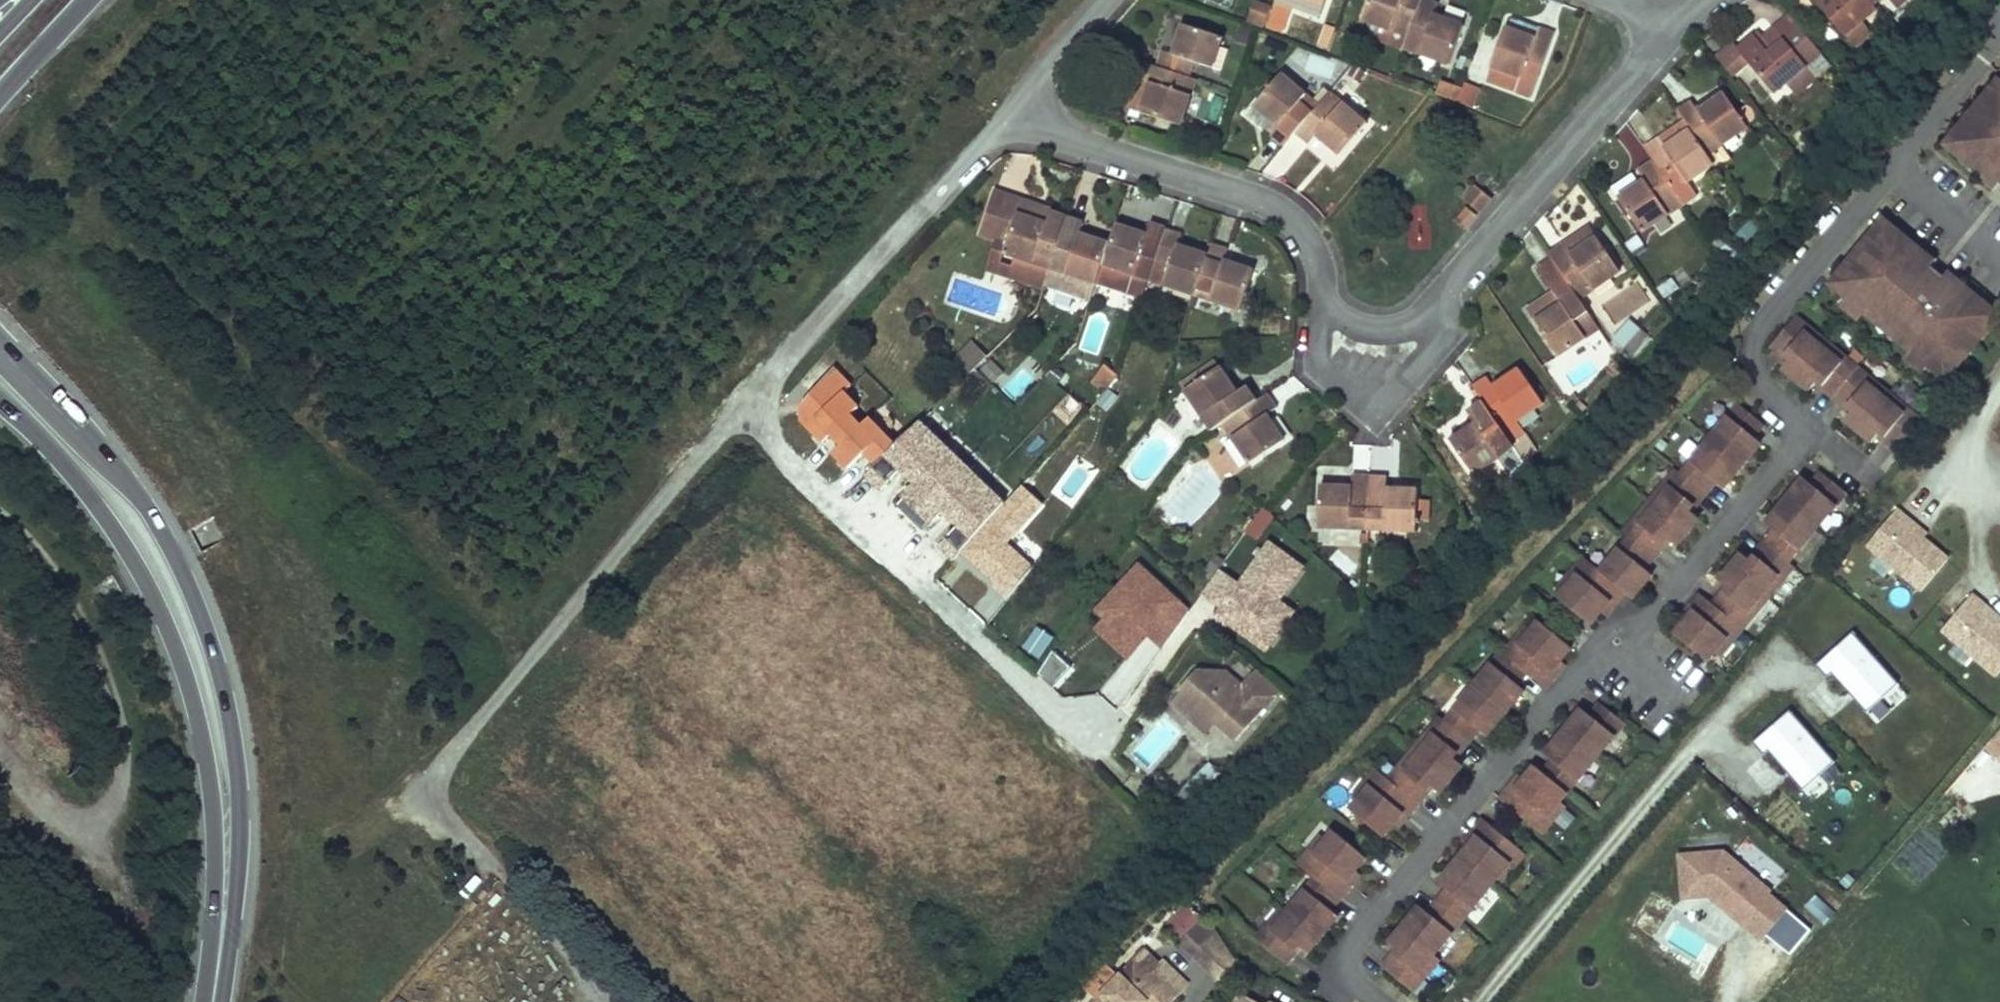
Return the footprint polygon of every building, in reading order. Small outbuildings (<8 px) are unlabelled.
[(1408,38),(1423,0),(1370,0),(1362,21),(1378,27),(1408,38)] [(1408,38),(1404,50),(1450,66),(1465,26),(1436,16),(1440,4),(1427,0),(1423,0),(1408,38)] [(1850,34),(1862,24),(1879,10),(1875,5),(1871,0),(1814,0),(1846,37),(1850,34)] [(1264,31),(1272,8),(1256,2),(1248,26),(1264,31)] [(1292,9),(1278,4),(1273,17),(1287,23),(1292,9)] [(1775,94),(1789,82),(1806,67),(1817,80),(1833,67),(1789,16),(1759,41),(1754,35),(1738,48),(1749,62),(1775,94)] [(1287,23),(1273,17),(1269,28),(1283,34),(1287,23)] [(1516,91),(1532,97),(1556,34),(1516,18),(1511,18),(1508,22),(1491,68),(1520,79),(1516,91)] [(1163,51),(1157,67),(1190,78),(1195,62),(1213,68),(1224,37),(1184,24),(1174,54),(1163,51)] [(1325,24),(1318,46),(1329,49),(1336,27),(1325,24)] [(1862,24),(1850,34),(1860,46),(1872,36),(1862,24)] [(1374,39),(1404,50),(1408,38),(1378,27),(1374,39)] [(1749,62),(1738,48),(1733,43),(1717,57),(1733,76),(1749,62)] [(1182,127),(1196,80),(1190,78),(1157,67),(1144,62),(1138,79),(1152,84),(1142,113),(1182,127)] [(1806,67),(1789,82),(1800,94),(1817,80),(1806,67)] [(1486,80),(1516,91),(1520,79),(1491,68),(1486,80)] [(1272,136),(1286,147),(1296,134),(1319,106),(1282,75),(1255,107),(1280,126),(1272,136)] [(1152,84),(1138,79),(1128,109),(1142,113),(1152,84)] [(1441,81),(1437,94),(1459,102),(1463,90),(1441,81)] [(1998,82),(1946,145),(1963,159),(1966,156),(1999,183),(1999,84),(1998,82)] [(1480,89),(1465,83),(1463,90),(1459,102),(1473,107),(1480,89)] [(1368,124),(1330,93),(1319,106),(1296,134),(1310,145),(1318,136),(1341,155),(1368,124)] [(1692,101),(1677,111),(1684,122),(1690,131),(1714,166),(1716,168),(1732,158),(1722,145),(1749,128),(1726,94),(1699,112),(1692,101)] [(1690,131),(1684,122),(1659,140),(1665,147),(1690,131)] [(1665,147),(1659,140),(1658,138),(1645,147),(1655,162),(1683,205),(1697,196),(1689,182),(1714,166),(1690,131),(1665,147)] [(1641,233),(1683,205),(1655,162),(1638,172),(1644,182),(1618,198),(1641,233)] [(1465,199),(1482,213),(1493,199),(1476,186),(1465,199)] [(1069,217),(993,193),(980,235),(997,241),(1008,244),(1005,255),(1015,258),(1009,278),(1044,290),(1057,252),(1069,217)] [(1465,228),(1475,216),(1466,209),(1456,222),(1465,228)] [(1111,244),(1098,282),(1144,298),(1149,281),(1167,229),(1122,213),(1111,244)] [(1083,222),(1069,217),(1057,252),(1072,256),(1065,274),(1097,285),(1098,282),(1111,244),(1080,234),(1083,222)] [(1901,236),(1883,221),(1831,285),(1848,299),(1852,295),(1931,361),(1928,365),(1946,379),(1998,316),(1981,302),(1964,288),(1918,250),(1901,236)] [(1579,298),(1620,272),(1597,237),(1591,227),(1575,238),(1581,247),(1566,257),(1560,248),(1550,254),(1553,258),(1579,298)] [(1182,235),(1167,229),(1149,281),(1195,297),(1210,256),(1179,246),(1182,235)] [(1918,250),(1923,244),(1906,230),(1901,236),(1918,250)] [(1581,247),(1575,238),(1560,248),(1566,257),(1581,247)] [(997,241),(987,270),(1009,278),(1015,258),(1005,255),(1008,244),(997,241)] [(1227,249),(1213,245),(1210,256),(1195,297),(1240,312),(1254,271),(1224,260),(1227,249)] [(1561,304),(1536,321),(1558,355),(1570,347),(1586,337),(1599,328),(1579,298),(1553,258),(1539,267),(1554,294),(1561,304)] [(1986,296),(1968,282),(1964,288),(1981,302),(1986,296)] [(1561,304),(1554,294),(1528,310),(1536,321),(1561,304)] [(1807,327),(1795,317),(1791,322),(1803,332),(1807,327)] [(1614,338),(1625,347),(1640,330),(1630,321),(1614,338)] [(1803,332),(1791,322),(1771,347),(1784,358),(1786,356),(1790,359),(1782,369),(1810,392),(1818,382),(1821,386),(1820,387),(1847,410),(1849,408),(1852,411),(1845,420),(1872,443),(1880,434),(1883,437),(1882,439),(1896,450),(1916,425),(1904,415),(1908,410),(1870,379),(1866,384),(1854,374),(1842,364),(1846,359),(1807,327),(1803,332)] [(1586,337),(1570,347),(1577,359),(1594,349),(1586,337)] [(963,364),(979,348),(972,341),(968,346),(956,358),(963,364)] [(963,364),(972,373),(989,357),(979,348),(963,364)] [(1858,369),(1846,359),(1842,364),(1854,374),(1858,369)] [(1091,379),(1107,390),(1120,373),(1104,361),(1091,379)] [(1212,431),(1224,423),(1257,400),(1248,385),(1237,392),(1221,367),(1185,390),(1212,431)] [(1487,376),(1473,386),(1485,404),(1503,431),(1517,422),(1543,404),(1520,369),(1494,387),(1487,376)] [(1870,379),(1858,369),(1854,374),(1866,384),(1870,379)] [(957,555),(1011,496),(922,415),(898,442),(872,418),(865,426),(851,413),(865,398),(835,371),(801,409),(830,435),(824,441),(853,467),(860,459),(886,483),(902,465),(916,478),(903,492),(934,520),(946,507),(961,520),(942,541),(957,555)] [(1278,407),(1269,393),(1257,400),(1224,423),(1250,464),(1286,442),(1268,414),(1278,407)] [(1568,401),(1574,406),(1580,399),(1574,393),(1568,401)] [(1507,473),(1524,462),(1511,443),(1503,431),(1485,404),(1470,413),(1476,423),(1450,440),(1473,475),(1498,459),(1507,473)] [(1557,584),(1550,592),(1582,620),(1593,608),(1602,597),(1607,601),(1617,588),(1626,595),(1641,578),(1633,571),(1638,565),(1660,541),(1659,539),(1662,536),(1671,544),(1695,517),(1686,509),(1689,505),(1691,507),(1702,494),(1712,482),(1717,477),(1725,483),(1739,467),(1755,450),(1747,443),(1752,438),(1762,426),(1739,404),(1708,438),(1678,472),(1678,473),(1668,484),(1663,480),(1647,498),(1630,517),(1635,521),(1625,533),(1594,567),(1576,552),(1565,565),(1570,569),(1557,584)] [(1920,420),(1908,410),(1904,415),(1916,425),(1920,420)] [(1524,433),(1517,422),(1503,431),(1511,443),(1524,433)] [(1755,450),(1760,444),(1752,438),(1747,443),(1755,450)] [(1668,484),(1678,473),(1678,472),(1674,468),(1663,480),(1668,484)] [(1684,622),(1674,634),(1706,661),(1714,653),(1726,638),(1731,642),(1742,628),(1737,625),(1746,613),(1751,617),(1767,598),(1783,579),(1778,575),(1788,563),(1817,528),(1846,493),(1821,473),(1811,484),(1806,490),(1799,484),(1784,501),(1770,519),(1778,525),(1773,531),(1763,542),(1752,556),(1754,557),(1751,561),(1741,553),(1730,567),(1718,581),(1728,589),(1725,592),(1723,591),(1712,604),(1699,594),(1689,607),(1693,611),(1684,622)] [(1319,528),(1368,531),(1370,491),(1371,475),(1352,474),(1351,487),(1321,485),(1319,528)] [(1387,476),(1371,475),(1370,491),(1368,531),(1416,534),(1418,491),(1387,489),(1387,476)] [(1720,489),(1725,483),(1717,477),(1712,482),(1720,489)] [(1806,490),(1811,484),(1804,478),(1799,484),(1806,490)] [(1258,506),(1247,533),(1262,539),(1273,511),(1258,506)] [(1927,544),(1911,530),(1915,525),(1899,512),(1869,548),(1923,594),(1950,563),(1927,544)] [(1625,533),(1635,521),(1630,517),(1620,529),(1625,533)] [(1773,531),(1778,525),(1770,519),(1765,524),(1773,531)] [(1931,539),(1915,525),(1911,530),(1927,544),(1931,539)] [(1285,599),(1308,562),(1267,537),(1241,579),(1220,566),(1197,603),(1272,649),(1298,607),(1285,599)] [(1128,660),(1150,636),(1161,646),(1195,609),(1140,558),(1094,607),(1104,616),(1093,628),(1128,660)] [(1793,567),(1788,563),(1778,575),(1783,579),(1793,567)] [(1557,584),(1570,569),(1565,565),(1552,580),(1557,584)] [(1641,578),(1646,572),(1638,565),(1633,571),(1641,578)] [(1973,595),(1943,631),(1997,676),(1999,673),(1999,626),(1999,625),(1982,611),(1986,606),(1973,595)] [(1597,611),(1607,601),(1602,597),(1593,608),(1597,611)] [(1986,606),(1982,611),(1999,625),(1999,624),(1999,617),(1986,606)] [(1684,622),(1693,611),(1689,607),(1680,618),(1684,622)] [(1742,628),(1751,617),(1746,613),(1737,625),(1742,628)] [(1093,631),(1078,620),(1044,669),(1058,681),(1093,631)] [(1357,802),(1351,810),(1383,837),(1393,825),(1402,814),(1407,818),(1418,805),(1429,791),(1427,790),(1430,786),(1440,794),(1450,781),(1462,766),(1453,759),(1456,755),(1458,756),(1469,743),(1478,731),(1483,725),(1491,731),(1505,714),(1520,697),(1512,690),(1517,684),(1526,673),(1546,689),(1557,676),(1552,672),(1571,648),(1539,622),(1532,630),(1519,645),(1515,641),(1504,654),(1502,652),(1473,687),(1444,722),(1434,734),(1429,730),(1414,748),(1414,749),(1398,768),(1403,772),(1393,784),(1388,780),(1375,770),(1365,783),(1370,787),(1357,802)] [(1041,657),(1056,635),(1038,623),(1023,645),(1041,657)] [(1519,645),(1532,630),(1527,626),(1515,641),(1519,645)] [(1867,713),(1899,684),(1852,633),(1817,666),(1828,678),(1832,674),(1867,713)] [(1718,657),(1731,642),(1726,638),(1714,653),(1718,657)] [(1236,737),(1280,688),(1264,673),(1257,668),(1243,684),(1226,669),(1196,668),(1179,687),(1181,689),(1171,699),(1189,715),(1198,704),(1216,720),(1236,737)] [(1520,697),(1524,691),(1517,684),(1512,690),(1520,697)] [(1510,787),(1500,800),(1499,800),(1541,835),(1542,834),(1552,821),(1548,818),(1625,724),(1600,703),(1590,716),(1585,721),(1577,715),(1549,750),(1557,756),(1552,762),(1542,773),(1534,768),(1515,791),(1510,787)] [(1216,720),(1198,704),(1189,715),(1206,730),(1216,720)] [(1590,716),(1582,709),(1577,715),(1585,721),(1590,716)] [(1804,791),(1836,763),(1791,711),(1754,744),(1765,756),(1769,752),(1804,791)] [(1162,717),(1127,752),(1147,772),(1182,737),(1162,717)] [(1434,734),(1444,722),(1439,718),(1429,730),(1434,734)] [(1136,725),(1134,727),(1131,730),(1134,732),(1139,737),(1144,732),(1136,725)] [(1491,731),(1483,725),(1478,731),(1486,737),(1491,731)] [(1552,762),(1557,756),(1549,750),(1544,756),(1552,762)] [(1393,784),(1403,772),(1398,768),(1388,780),(1393,784)] [(1357,802),(1370,787),(1365,783),(1352,798),(1357,802)] [(1398,829),(1407,818),(1402,814),(1393,825),(1398,829)] [(1393,954),(1382,967),(1407,988),(1417,975),(1422,979),(1439,959),(1434,955),(1462,921),(1491,886),(1497,879),(1510,864),(1514,867),(1525,855),(1483,820),(1472,833),(1477,837),(1468,848),(1459,859),(1444,877),(1452,883),(1447,889),(1437,901),(1427,913),(1423,918),(1415,912),(1400,930),(1389,943),(1399,951),(1395,955),(1393,954)] [(1271,932),(1261,944),(1286,964),(1297,951),(1295,949),(1299,945),(1308,953),(1333,923),(1326,916),(1330,910),(1340,899),(1351,886),(1346,882),(1356,871),(1366,858),(1333,831),(1326,840),(1314,855),(1309,851),(1298,864),(1315,878),(1288,911),(1283,907),(1266,928),(1271,932)] [(1468,848),(1477,837),(1472,833),(1463,844),(1468,848)] [(1314,855),(1326,840),(1321,836),(1309,851),(1314,855)] [(1772,896),(1725,855),(1681,859),(1684,901),(1711,900),(1718,899),(1745,923),(1742,927),(1762,945),(1788,915),(1769,899),(1772,896)] [(1502,883),(1514,867),(1510,864),(1497,879),(1502,883)] [(1351,886),(1360,875),(1356,871),(1346,882),(1351,886)] [(1447,889),(1452,883),(1444,877),(1439,883),(1447,889)] [(1745,923),(1718,899),(1711,900),(1742,927),(1745,923)] [(1423,918),(1427,913),(1420,906),(1415,912),(1423,918)] [(1333,923),(1338,917),(1330,910),(1326,916),(1333,923)] [(1195,956),(1216,931),(1205,915),(1180,943),(1195,956)] [(1261,944),(1271,932),(1266,928),(1256,940),(1261,944)] [(1235,960),(1216,931),(1195,956),(1222,984),(1235,960)] [(1178,994),(1154,972),(1160,965),(1143,949),(1092,1001),(1170,1001),(1178,994)] [(1412,992),(1422,979),(1417,975),(1407,988),(1412,992)] [(1239,992),(1233,1001),(1258,1001),(1239,992)]
